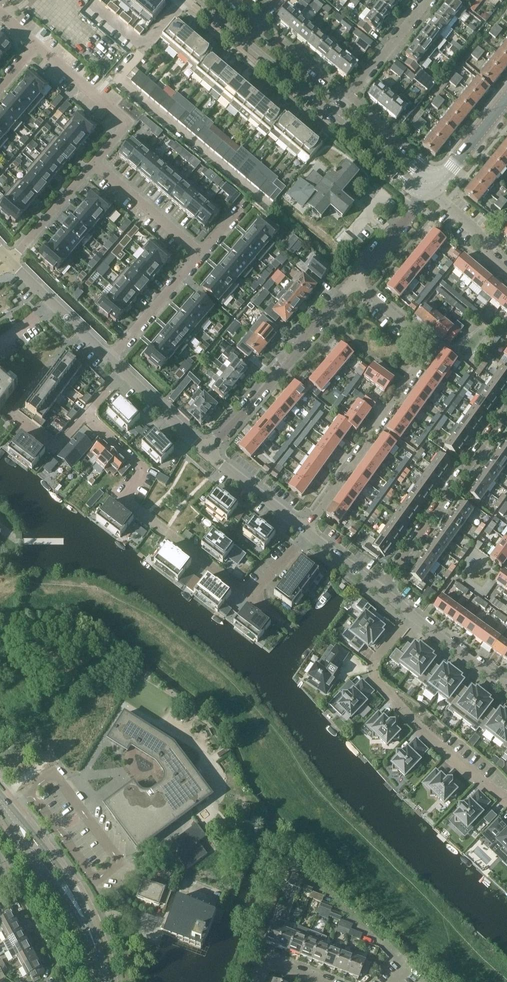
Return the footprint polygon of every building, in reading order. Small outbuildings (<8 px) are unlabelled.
[(139,0),(123,0),(121,3),(130,11),(139,0)] [(155,0),(139,0),(130,11),(139,18),(155,0)] [(165,6),(158,0),(155,0),(139,18),(148,26),(165,6)] [(313,0),(300,0),(294,11),(288,6),(277,19),(288,29),(299,17),(313,0)] [(325,4),(320,0),(318,0),(315,4),(321,9),(325,4)] [(394,0),(382,0),(379,4),(391,13),(399,4),(394,0)] [(455,17),(458,20),(459,20),(467,11),(463,8),(453,0),(449,0),(443,8),(455,17)] [(478,6),(474,3),(470,9),(474,12),(478,6)] [(325,4),(321,9),(328,14),(332,9),(325,4)] [(391,13),(379,4),(371,13),(383,23),(391,13)] [(458,20),(455,17),(443,8),(435,18),(447,27),(450,30),(458,20)] [(383,23),(371,13),(364,22),(362,21),(357,27),(367,35),(371,29),(375,33),(383,23)] [(340,24),(344,19),(338,14),(334,19),(340,24)] [(298,37),(308,25),(299,17),(288,29),(298,37)] [(447,27),(435,18),(428,27),(440,37),(447,27)] [(344,19),(340,24),(346,29),(351,24),(344,19)] [(170,46),(184,29),(175,21),(160,38),(169,46),(170,46)] [(467,27),(473,32),(476,29),(470,24),(467,27)] [(307,44),(317,32),(308,25),(298,37),(307,44)] [(503,30),(496,25),(492,29),(499,35),(503,30)] [(440,37),(428,27),(420,37),(432,46),(440,37)] [(473,32),(467,27),(464,31),(470,36),(473,32)] [(184,29),(170,46),(169,46),(168,47),(178,56),(179,54),(194,37),(184,29)] [(362,34),(356,29),(352,34),(358,39),(362,34)] [(492,29),(489,34),(495,39),(499,35),(492,29)] [(316,52),(326,40),(317,32),(307,44),(316,52)] [(373,43),(362,34),(358,39),(359,39),(354,44),(365,53),(373,43)] [(5,55),(11,47),(10,46),(12,43),(6,37),(3,41),(0,38),(0,50),(5,55)] [(179,54),(188,62),(203,44),(194,37),(179,54)] [(435,48),(432,46),(420,37),(413,46),(428,59),(433,53),(432,53),(435,48)] [(325,60),(335,47),(326,40),(316,52),(325,60)] [(452,46),(458,51),(461,47),(455,42),(452,46)] [(506,60),(506,42),(498,53),(506,60)] [(212,52),(203,44),(188,62),(187,63),(192,67),(189,70),(193,74),(199,67),(209,55),(212,52)] [(420,68),(421,68),(428,59),(413,46),(405,56),(408,59),(404,64),(415,72),(419,67),(420,68)] [(458,51),(452,46),(449,50),(455,55),(458,51)] [(334,68),(345,55),(335,47),(325,60),(334,68)] [(481,57),(484,52),(478,47),(474,51),(481,57)] [(345,55),(334,68),(346,77),(357,64),(351,58),(354,54),(350,50),(345,55)] [(481,57),(474,51),(470,56),(471,56),(468,60),(476,67),(479,63),(477,61),(481,57)] [(493,86),(506,69),(506,60),(498,53),(480,75),(493,86)] [(209,55),(199,67),(193,74),(202,82),(218,63),(209,55)] [(437,65),(443,70),(446,67),(439,62),(437,65)] [(227,70),(218,63),(202,82),(211,89),(227,70)] [(400,78),(407,69),(399,63),(392,71),(400,78)] [(443,70),(437,65),(434,69),(440,74),(443,70)] [(407,69),(400,78),(403,81),(406,77),(412,82),(413,80),(416,77),(407,69)] [(211,89),(221,97),(237,78),(227,70),(211,89)] [(417,75),(416,77),(413,80),(428,93),(436,83),(420,70),(416,74),(417,75)] [(135,86),(144,76),(139,71),(130,81),(135,86)] [(33,73),(26,81),(42,94),(48,86),(46,84),(48,83),(39,76),(38,77),(33,73)] [(463,79),(456,74),(452,78),(459,84),(463,79)] [(144,76),(135,86),(141,91),(150,81),(144,76)] [(230,105),(246,86),(237,78),(221,97),(230,105)] [(459,84),(452,78),(449,83),(456,88),(459,84)] [(459,101),(472,112),(490,89),(477,79),(459,101)] [(368,96),(378,104),(388,92),(391,88),(382,80),(368,96)] [(38,106),(44,98),(40,95),(42,94),(26,81),(19,90),(38,106)] [(230,105),(239,113),(255,94),(246,86),(230,105)] [(154,101),(162,91),(157,87),(149,97),(154,101)] [(38,106),(19,90),(11,99),(30,115),(38,106)] [(162,91),(154,101),(159,106),(168,96),(162,91)] [(387,111),(397,99),(388,92),(378,104),(387,111)] [(239,113),(248,120),(250,119),(249,119),(264,102),(255,94),(239,113)] [(55,109),(63,99),(59,95),(51,105),(55,109)] [(445,101),(438,96),(434,100),(441,106),(445,101)] [(3,108),(18,121),(25,113),(29,116),(30,115),(11,99),(11,98),(2,108),(3,108)] [(397,99),(387,111),(397,120),(400,115),(406,120),(416,108),(410,103),(407,107),(397,99)] [(434,100),(431,105),(437,110),(441,106),(434,100)] [(440,124),(454,134),(472,112),(459,101),(440,124)] [(63,115),(71,106),(66,102),(58,111),(63,115)] [(172,117),(181,107),(175,102),(167,112),(172,117)] [(249,119),(250,119),(259,127),(273,109),(264,102),(249,119)] [(181,125),(190,115),(181,107),(172,117),(181,125)] [(11,129),(18,121),(3,108),(0,112),(0,120),(11,129)] [(259,127),(257,128),(267,136),(269,133),(282,117),(273,109),(259,127)] [(78,111),(71,119),(90,135),(97,128),(92,124),(93,122),(85,115),(84,116),(78,111)] [(282,117),(269,133),(278,141),(294,122),(285,114),(282,117)] [(190,132),(199,122),(190,115),(181,125),(190,132)] [(427,123),(420,118),(416,122),(423,128),(427,123)] [(64,128),(83,144),(90,135),(71,119),(64,128)] [(7,142),(8,140),(4,137),(11,129),(0,120),(0,135),(7,142)] [(200,140),(208,130),(199,122),(190,132),(200,140)] [(287,148),(303,129),(294,122),(278,141),(287,148)] [(413,127),(419,132),(423,128),(416,122),(413,127)] [(454,134),(440,124),(422,146),(436,157),(454,134)] [(83,144),(64,128),(62,130),(66,133),(60,140),(75,153),(83,144)] [(297,156),(300,152),(312,137),(303,129),(287,148),(297,156)] [(217,138),(212,133),(208,130),(200,140),(209,148),(217,138)] [(144,144),(136,136),(119,155),(128,163),(144,144)] [(322,145),(312,137),(300,152),(297,156),(298,158),(304,163),(306,164),(307,162),(309,160),(322,145)] [(75,154),(75,153),(60,140),(59,141),(55,138),(48,146),(68,162),(75,154)] [(226,146),(217,138),(209,148),(218,156),(226,146)] [(29,145),(34,149),(35,150),(38,146),(33,141),(29,145)] [(136,171),(153,151),(144,144),(128,163),(128,164),(136,171)] [(67,164),(68,162),(48,146),(41,154),(60,171),(66,163),(67,164)] [(218,156),(222,159),(227,163),(235,153),(226,146),(218,156)] [(495,181),(506,167),(506,154),(500,148),(482,171),(495,181)] [(145,178),(162,159),(153,151),(136,171),(137,172),(138,171),(145,178)] [(241,158),(235,153),(227,163),(233,168),(241,158)] [(52,180),(60,171),(41,154),(33,163),(52,180)] [(154,185),(170,166),(162,159),(145,178),(154,185)] [(46,187),(52,180),(33,163),(26,172),(30,175),(46,188),(46,187)] [(240,174),(245,179),(254,169),(249,164),(240,174)] [(302,208),(305,205),(321,218),(330,208),(342,218),(353,206),(341,196),(358,175),(345,164),(336,175),(334,174),(333,175),(331,173),(322,184),(320,182),(322,179),(315,173),(311,174),(303,183),(300,180),(289,192),(290,198),(302,208)] [(163,192),(179,174),(170,166),(154,185),(163,192)] [(254,187),(263,177),(254,169),(245,179),(254,187)] [(464,193),(467,195),(477,203),(495,181),(482,171),(464,193)] [(171,200),(187,181),(179,174),(163,192),(171,200)] [(38,198),(46,188),(30,175),(23,183),(19,180),(18,181),(37,197),(38,198)] [(254,187),(264,194),(272,184),(263,177),(254,187)] [(276,179),(272,184),(282,192),(286,187),(276,179)] [(29,206),(37,197),(18,181),(10,190),(29,206)] [(171,200),(180,207),(196,188),(187,181),(171,200)] [(226,183),(225,185),(221,189),(221,190),(229,197),(225,201),(231,207),(241,195),(226,183)] [(282,192),(272,184),(264,194),(273,202),(282,192)] [(185,213),(188,215),(205,196),(196,188),(180,207),(186,213),(185,213)] [(22,215),(29,206),(10,190),(3,199),(22,215)] [(86,202),(103,217),(107,220),(116,210),(110,205),(111,203),(103,196),(102,198),(95,192),(94,194),(93,193),(90,197),(91,198),(86,202)] [(197,222),(213,203),(205,196),(188,215),(195,221),(197,222)] [(501,196),(497,201),(504,206),(506,202),(506,201),(501,196)] [(22,215),(3,199),(0,202),(0,209),(2,211),(1,213),(9,220),(10,218),(15,223),(22,215)] [(494,205),(499,209),(500,210),(504,206),(497,201),(494,205)] [(96,225),(103,217),(86,202),(83,206),(80,209),(80,210),(79,211),(96,225)] [(217,214),(220,209),(213,203),(197,222),(204,228),(208,224),(210,225),(218,215),(217,214)] [(89,234),(96,225),(79,211),(78,212),(78,211),(75,215),(75,216),(72,220),(89,234)] [(270,216),(265,221),(272,226),(276,221),(270,216)] [(92,237),(89,234),(72,220),(71,219),(63,229),(63,230),(80,244),(84,247),(92,237)] [(256,228),(271,241),(279,232),(272,226),(265,221),(264,219),(256,228)] [(124,233),(132,224),(127,220),(119,229),(124,233)] [(131,240),(139,230),(135,226),(127,236),(131,240)] [(256,228),(249,236),(264,249),(271,241),(256,228)] [(57,237),(56,238),(73,253),(80,244),(63,230),(60,233),(59,233),(56,237),(57,237)] [(438,251),(445,241),(433,231),(425,241),(438,251)] [(284,246),(289,251),(299,238),(294,234),(284,246)] [(268,252),(264,249),(249,236),(242,245),(241,244),(240,245),(256,259),(260,262),(268,252)] [(52,243),(49,247),(65,261),(73,253),(56,238),(55,239),(54,239),(51,243),(52,243)] [(142,250),(146,253),(163,268),(167,263),(171,259),(170,259),(171,257),(165,252),(166,250),(158,243),(157,245),(151,240),(142,250)] [(298,252),(303,246),(298,241),(293,248),(298,252)] [(430,260),(438,251),(425,241),(418,250),(430,260)] [(249,267),(256,259),(240,245),(232,254),(233,254),(252,271),(253,270),(249,267)] [(69,264),(65,261),(49,247),(44,252),(44,251),(41,255),(40,257),(46,262),(45,264),(53,271),(55,270),(60,275),(69,264)] [(452,254),(458,258),(461,253),(456,249),(452,254)] [(418,250),(410,260),(422,269),(430,260),(418,250)] [(159,271),(163,268),(146,253),(138,262),(155,276),(156,275),(157,275),(160,272),(159,271)] [(245,279),(252,271),(233,254),(226,263),(241,276),(245,279)] [(305,274),(309,269),(322,280),(331,269),(317,258),(313,255),(305,265),(300,261),(296,266),(305,274)] [(464,256),(454,268),(463,276),(473,264),(464,256)] [(410,260),(403,269),(415,279),(422,269),(410,260)] [(445,266),(449,269),(453,264),(450,261),(445,266)] [(154,277),(155,276),(138,262),(131,270),(148,285),(151,281),(152,281),(155,278),(154,277)] [(241,276),(226,263),(220,270),(219,270),(218,271),(237,288),(239,286),(235,283),(241,276)] [(290,272),(294,268),(287,263),(280,272),(279,272),(283,275),(288,270),(290,272)] [(463,276),(472,284),(483,272),(473,264),(463,276)] [(119,277),(139,295),(140,295),(148,285),(131,270),(127,267),(119,277)] [(403,269),(395,279),(407,288),(415,279),(403,269)] [(278,270),(270,279),(274,283),(275,283),(276,284),(283,275),(279,272),(280,272),(278,270)] [(211,279),(211,280),(230,296),(237,288),(218,271),(211,279)] [(482,292),(492,280),(483,272),(472,284),(482,292)] [(296,286),(308,296),(316,287),(303,276),(296,286)] [(136,299),(139,295),(119,277),(111,286),(114,290),(131,304),(133,302),(133,303),(137,299),(136,299)] [(399,298),(407,288),(395,279),(387,288),(399,298)] [(434,279),(427,288),(430,291),(438,282),(434,279)] [(222,305),(230,296),(211,280),(203,289),(222,305)] [(491,299),(501,287),(492,280),(482,292),(491,299)] [(439,284),(449,292),(452,289),(446,284),(442,281),(439,284)] [(288,294),(301,305),(308,296),(296,286),(288,294)] [(435,291),(446,300),(449,296),(438,287),(435,291)] [(506,299),(506,293),(501,287),(491,299),(500,307),(506,299)] [(427,288),(419,298),(423,301),(430,291),(427,288)] [(449,292),(458,301),(461,297),(452,289),(449,292)] [(102,296),(123,314),(128,308),(128,309),(131,305),(131,304),(114,290),(108,298),(104,294),(102,296)] [(281,304),(293,314),(301,305),(288,294),(286,297),(281,293),(276,299),(281,303),(281,304)] [(198,295),(190,304),(206,317),(214,308),(198,295)] [(120,317),(123,314),(102,296),(95,304),(101,309),(100,311),(108,318),(109,317),(116,322),(117,321),(118,321),(121,317),(120,317)] [(458,304),(449,296),(446,300),(455,307),(458,304)] [(409,307),(414,311),(423,301),(419,298),(415,303),(413,302),(409,307)] [(462,304),(467,308),(470,305),(465,300),(462,304)] [(181,313),(182,314),(201,330),(210,320),(206,317),(190,304),(181,313)] [(293,314),(281,304),(276,309),(272,305),(265,313),(275,322),(279,318),(286,323),(293,314)] [(467,311),(458,304),(455,307),(464,315),(467,311)] [(425,305),(415,317),(424,325),(435,313),(425,305)] [(470,305),(467,308),(477,316),(480,312),(470,305)] [(480,312),(477,316),(486,324),(489,320),(480,312)] [(444,320),(435,313),(424,325),(434,332),(444,320)] [(194,338),(201,330),(182,314),(175,322),(194,338)] [(246,329),(250,324),(243,319),(240,324),(246,329)] [(464,328),(457,323),(457,322),(453,328),(444,320),(434,332),(443,340),(445,338),(451,343),(464,328)] [(489,320),(486,324),(491,329),(495,325),(489,320)] [(187,347),(194,338),(175,322),(169,330),(168,329),(167,330),(187,347)] [(274,338),(275,336),(263,326),(254,336),(267,346),(271,342),(274,339),(274,338)] [(505,326),(497,335),(501,338),(506,330),(506,328),(505,326)] [(187,347),(167,330),(159,339),(160,340),(175,353),(179,356),(187,347)] [(493,340),(496,343),(501,338),(497,335),(493,340)] [(263,351),(267,346),(254,336),(246,346),(258,356),(260,355),(261,355),(264,352),(263,351)] [(231,347),(235,342),(229,337),(225,342),(231,347)] [(167,362),(175,353),(160,340),(152,349),(167,362)] [(243,356),(246,351),(237,344),(234,348),(243,356)] [(342,345),(333,356),(344,366),(354,355),(342,345)] [(236,361),(236,360),(238,358),(233,354),(235,352),(229,347),(222,355),(228,360),(223,365),(223,366),(228,370),(240,380),(248,371),(236,361)] [(158,368),(160,370),(167,362),(152,349),(145,357),(150,361),(148,362),(157,370),(158,368)] [(444,351),(437,361),(450,370),(457,360),(444,351)] [(232,390),(240,380),(228,370),(223,366),(223,365),(207,352),(204,356),(218,368),(217,369),(219,371),(224,375),(220,379),(220,380),(232,390)] [(58,364),(78,380),(88,367),(80,358),(76,363),(65,355),(58,364)] [(333,356),(324,366),(335,376),(344,366),(333,356)] [(437,361),(430,371),(442,380),(450,370),(437,361)] [(359,367),(364,371),(368,367),(363,363),(359,367)] [(69,386),(72,388),(78,380),(58,364),(52,373),(69,386)] [(374,365),(365,378),(375,385),(384,373),(374,365)] [(326,387),(335,376),(324,366),(315,377),(326,387)] [(506,387),(506,372),(502,368),(494,378),(506,387)] [(224,400),(232,390),(220,380),(220,379),(209,370),(206,374),(217,384),(211,390),(211,389),(206,395),(214,402),(219,396),(224,400)] [(187,377),(192,381),(197,386),(203,380),(192,371),(187,377)] [(435,390),(442,380),(430,371),(422,381),(435,390)] [(45,382),(62,394),(69,386),(52,373),(45,382)] [(394,380),(384,373),(375,385),(385,393),(394,380)] [(466,373),(464,376),(460,373),(458,375),(462,379),(466,382),(470,376),(466,373)] [(1,409),(18,387),(10,381),(9,382),(0,374),(0,410),(1,409)] [(357,374),(348,387),(351,390),(361,377),(357,374)] [(192,381),(187,377),(178,387),(182,392),(192,381)] [(317,397),(322,392),(326,387),(315,377),(310,382),(305,388),(309,391),(317,397)] [(96,382),(102,387),(105,383),(100,378),(96,382)] [(487,388),(500,397),(506,387),(494,378),(487,388)] [(457,385),(461,388),(466,382),(462,379),(457,385)] [(428,400),(435,390),(422,381),(415,391),(428,400)] [(39,390),(56,403),(62,394),(45,382),(39,390)] [(295,383),(286,392),(298,403),(307,393),(303,390),(295,383)] [(500,397),(487,388),(483,385),(476,394),(480,397),(480,398),(493,407),(500,397)] [(168,398),(173,402),(182,392),(178,387),(168,398)] [(346,398),(348,395),(351,390),(348,387),(342,395),(346,398)] [(32,399),(49,412),(56,403),(39,390),(32,399)] [(365,397),(356,390),(355,390),(353,394),(362,401),(365,397)] [(192,400),(193,402),(209,416),(217,407),(199,391),(196,395),(192,400)] [(415,391),(408,401),(421,410),(428,400),(415,391)] [(286,392),(278,401),(291,412),(298,403),(286,392)] [(452,393),(447,399),(451,402),(456,396),(452,393)] [(373,409),(378,401),(368,394),(365,397),(362,401),(373,409)] [(493,407),(480,398),(473,407),(486,416),(493,407)] [(43,420),(49,412),(32,399),(25,408),(36,416),(32,421),(41,428),(46,422),(43,420)] [(108,412),(118,422),(130,409),(121,399),(108,412)] [(443,404),(447,407),(451,402),(447,399),(443,404)] [(278,401),(271,411),(283,421),(291,412),(278,401)] [(336,401),(332,407),(336,410),(340,404),(336,401)] [(408,401),(401,410),(414,420),(421,410),(408,401)] [(209,416),(193,402),(188,407),(187,405),(185,407),(182,405),(177,411),(185,418),(189,422),(193,418),(201,426),(209,416)] [(359,402),(351,412),(364,421),(371,411),(359,402)] [(314,406),(309,412),(313,415),(318,409),(314,406)] [(486,416),(473,407),(466,417),(479,426),(486,416)] [(140,418),(130,409),(118,422),(127,431),(140,418)] [(401,410),(394,420),(407,430),(414,420),(401,410)] [(271,411),(263,420),(275,430),(283,421),(271,411)] [(320,411),(316,416),(320,419),(324,414),(320,411)] [(357,432),(364,421),(351,412),(344,422),(352,428),(357,432)] [(437,421),(441,415),(438,412),(433,418),(437,421)] [(316,416),(308,426),(312,429),(320,419),(316,416)] [(459,427),(472,436),(479,426),(466,417),(459,427)] [(339,418),(332,428),(345,437),(352,428),(344,422),(339,418)] [(430,431),(437,421),(433,418),(426,428),(430,431)] [(267,439),(275,430),(263,420),(255,429),(267,439)] [(387,430),(400,440),(407,430),(394,420),(387,430)] [(302,421),(295,431),(298,434),(306,424),(302,421)] [(308,426),(300,435),(304,438),(312,429),(308,426)] [(472,436),(459,427),(455,433),(453,431),(450,435),(465,446),(468,441),(470,442),(473,437),(472,436)] [(332,428),(325,438),(338,447),(345,437),(332,428)] [(426,428),(419,438),(423,441),(430,431),(426,428)] [(259,449),(267,439),(255,429),(247,438),(259,449)] [(295,431),(287,441),(291,444),(298,434),(295,431)] [(142,445),(151,454),(164,442),(154,432),(142,445)] [(33,443),(21,434),(8,452),(20,461),(33,443)] [(445,437),(450,440),(445,447),(458,456),(465,446),(450,435),(448,434),(445,437)] [(80,435),(62,456),(73,466),(92,446),(80,435)] [(300,444),(304,438),(300,435),(296,441),(300,444)] [(396,445),(384,436),(376,446),(389,455),(396,445)] [(239,448),(251,458),(259,449),(247,438),(239,448)] [(331,457),(338,447),(325,438),(318,448),(331,457)] [(99,460),(109,448),(101,441),(87,456),(89,458),(92,455),(99,460)] [(287,441),(279,450),(283,453),(291,444),(287,441)] [(174,451),(164,442),(151,454),(161,464),(174,451)] [(45,452),(33,443),(20,461),(32,470),(45,452)] [(506,461),(506,446),(503,444),(496,453),(506,461)] [(382,465),(389,455),(376,446),(369,456),(382,465)] [(401,463),(405,466),(412,456),(399,446),(396,449),(406,456),(401,463)] [(99,460),(96,463),(104,471),(104,470),(118,456),(109,448),(99,460)] [(323,467),(331,457),(318,448),(310,458),(323,467)] [(290,449),(285,455),(289,457),(294,452),(290,449)] [(496,453),(489,463),(502,472),(506,465),(506,461),(496,453)] [(285,455),(278,464),(282,467),(289,457),(285,455)] [(452,464),(440,455),(432,465),(445,474),(452,464)] [(130,467),(118,456),(104,470),(108,474),(110,472),(114,476),(117,472),(122,477),(130,467)] [(375,474),(382,465),(369,456),(362,465),(375,474)] [(49,473),(58,463),(52,458),(43,468),(49,473)] [(310,458),(303,467),(316,477),(323,467),(310,458)] [(401,463),(394,473),(398,476),(405,466),(401,463)] [(482,473),(495,482),(502,472),(489,463),(482,473)] [(266,464),(263,468),(262,469),(268,473),(272,468),(266,464)] [(362,465),(355,475),(368,484),(375,474),(362,465)] [(437,485),(445,474),(432,465),(425,476),(437,485)] [(309,487),(316,477),(303,467),(296,477),(309,487)] [(270,474),(276,478),(279,474),(274,469),(270,474)] [(394,473),(387,483),(391,486),(398,476),(394,473)] [(475,483),(488,492),(495,482),(482,473),(475,483)] [(355,475),(348,485),(361,494),(368,484),(355,475)] [(164,476),(161,482),(166,485),(169,479),(164,476)] [(430,495),(437,485),(425,476),(417,486),(430,495)] [(302,497),(309,487),(296,477),(289,488),(302,497)] [(378,491),(378,492),(383,495),(391,486),(387,483),(382,490),(380,488),(378,491)] [(488,492),(475,483),(468,493),(481,502),(488,492)] [(348,485),(341,495),(354,504),(361,494),(348,485)] [(423,505),(430,495),(417,486),(410,496),(423,505)] [(99,490),(86,505),(90,509),(104,494),(99,490)] [(227,498),(216,490),(205,504),(216,513),(227,498)] [(373,503),(376,505),(383,495),(378,492),(375,496),(377,497),(373,503)] [(341,495),(334,505),(347,514),(354,504),(341,495)] [(415,516),(423,505),(410,496),(403,507),(415,516)] [(238,507),(227,498),(216,513),(227,521),(238,507)] [(96,519),(108,528),(122,511),(110,502),(96,519)] [(474,511),(462,502),(454,512),(467,521),(474,511)] [(339,524),(347,514),(334,505),(327,515),(339,524)] [(408,526),(415,516),(403,507),(395,517),(408,526)] [(506,511),(501,508),(498,513),(503,516),(506,511)] [(134,520),(122,511),(108,528),(120,537),(134,520)] [(459,532),(467,521),(454,512),(447,523),(459,532)] [(358,522),(362,525),(366,519),(362,516),(358,522)] [(401,536),(408,526),(395,517),(388,527),(401,536)] [(243,533),(253,541),(264,527),(254,519),(243,533)] [(488,527),(492,531),(496,525),(492,522),(488,527)] [(133,529),(142,536),(147,531),(137,523),(133,529)] [(452,542),(459,532),(447,523),(439,533),(452,542)] [(478,530),(482,532),(486,526),(483,523),(478,530)] [(393,546),(401,536),(388,527),(387,529),(384,526),(382,530),(385,532),(381,537),(393,546)] [(275,535),(264,527),(253,541),(264,549),(275,535)] [(349,531),(355,535),(358,531),(353,527),(349,531)] [(212,532),(201,546),(212,554),(223,540),(212,532)] [(445,552),(452,542),(439,533),(432,543),(445,552)] [(363,548),(365,550),(378,559),(382,555),(386,557),(393,546),(381,537),(377,542),(370,537),(363,548)] [(506,556),(506,541),(504,539),(497,549),(506,556)] [(223,540),(212,554),(223,562),(224,561),(230,566),(240,553),(223,540)] [(474,547),(478,550),(482,544),(478,541),(474,547)] [(432,543),(425,553),(438,563),(445,552),(432,543)] [(166,572),(179,555),(167,546),(154,563),(166,572)] [(501,567),(502,567),(506,560),(506,556),(497,549),(490,559),(501,567)] [(430,573),(437,563),(438,563),(425,553),(417,564),(430,573)] [(179,555),(166,572),(178,582),(191,564),(179,555)] [(301,559),(292,571),(310,584),(319,572),(301,559)] [(410,582),(422,591),(426,585),(423,583),(430,573),(417,564),(410,574),(414,577),(410,582)] [(181,579),(191,590),(200,581),(189,570),(181,579)] [(301,596),(310,584),(292,571),(283,582),(301,596)] [(495,582),(505,590),(506,588),(506,573),(504,571),(495,582)] [(219,585),(207,576),(194,594),(206,603),(219,585)] [(283,582),(274,594),(291,608),(301,596),(283,582)] [(460,592),(464,587),(458,583),(455,588),(460,592)] [(231,594),(219,585),(206,603),(218,612),(231,594)] [(422,595),(430,601),(436,593),(428,587),(422,595)] [(464,587),(460,592),(465,595),(469,591),(464,587)] [(444,615),(452,603),(442,596),(434,608),(444,615)] [(480,606),(483,601),(477,597),(474,602),(480,606)] [(363,613),(356,621),(378,639),(382,633),(380,632),(383,628),(380,626),(384,621),(375,613),(376,612),(361,600),(356,607),(363,613)] [(497,601),(494,606),(499,610),(503,605),(497,601)] [(452,603),(444,615),(453,622),(462,610),(452,603)] [(233,624),(245,633),(259,616),(247,607),(233,624)] [(462,610),(453,622),(463,629),(472,617),(462,610)] [(499,620),(502,615),(497,611),(493,616),(499,620)] [(271,625),(259,616),(245,633),(257,642),(271,625)] [(472,617),(463,629),(472,636),(481,624),(472,617)] [(372,645),(378,639),(356,621),(348,631),(347,630),(341,637),(349,643),(348,644),(358,653),(365,645),(368,647),(370,644),(372,645)] [(481,624),(472,636),(482,643),(491,631),(481,624)] [(491,631),(482,643),(492,650),(501,638),(491,631)] [(492,650),(501,657),(506,649),(506,642),(501,638),(492,650)] [(409,672),(425,650),(419,646),(418,648),(414,645),(412,648),(407,644),(400,654),(396,651),(389,659),(398,667),(400,665),(409,672)] [(316,665),(309,676),(320,683),(317,687),(326,693),(339,675),(337,673),(338,672),(335,670),(338,666),(338,667),(348,654),(337,646),(335,649),(331,646),(322,659),(323,660),(318,667),(316,665)] [(425,650),(409,672),(419,680),(417,681),(422,684),(436,666),(432,663),(434,660),(430,657),(432,655),(425,650)] [(436,666),(422,684),(427,688),(425,691),(434,698),(437,694),(454,672),(448,668),(446,669),(443,667),(441,670),(436,666)] [(460,677),(454,672),(437,694),(447,701),(445,702),(450,706),(465,688),(460,685),(462,682),(459,679),(460,677)] [(343,700),(338,705),(339,706),(338,707),(338,713),(343,713),(344,712),(350,717),(365,702),(363,700),(365,698),(366,699),(371,694),(370,693),(372,691),(362,681),(360,683),(355,688),(353,690),(347,696),(346,695),(342,695),(342,699),(343,700)] [(454,713),(463,720),(483,694),(476,689),(475,691),(472,689),(469,692),(465,688),(450,706),(451,706),(447,710),(452,714),(454,713)] [(471,729),(476,733),(479,729),(493,710),(489,706),(491,704),(488,701),(489,699),(483,694),(463,720),(472,727),(471,729)] [(493,710),(479,729),(484,733),(485,731),(494,738),(506,722),(506,713),(505,711),(504,713),(500,710),(498,713),(493,710)] [(174,745),(124,714),(108,739),(127,751),(129,749),(130,748),(132,747),(133,747),(134,748),(157,763),(164,772),(165,774),(165,775),(166,776),(166,779),(165,781),(164,783),(163,785),(154,791),(151,793),(149,793),(146,793),(142,792),(140,791),(139,790),(135,783),(106,805),(138,849),(211,796),(174,745)] [(378,714),(366,726),(373,732),(372,733),(372,739),(377,739),(378,738),(386,745),(392,739),(393,740),(398,740),(398,735),(397,734),(398,733),(393,727),(394,726),(394,722),(390,722),(389,723),(383,718),(378,714)] [(494,738),(503,746),(502,747),(506,751),(506,722),(494,738)] [(398,759),(392,765),(393,766),(392,767),(392,772),(398,772),(399,771),(405,777),(419,762),(418,760),(420,758),(425,753),(424,753),(426,751),(416,741),(414,743),(409,748),(407,750),(402,755),(401,754),(397,754),(397,758),(398,759)] [(436,772),(424,785),(430,791),(429,792),(429,798),(435,798),(436,797),(444,804),(450,798),(451,799),(456,799),(456,794),(455,793),(456,792),(450,786),(451,785),(451,781),(447,781),(446,782),(441,777),(440,777),(436,772)] [(461,822),(467,828),(482,813),(480,811),(482,809),(487,805),(487,804),(489,802),(478,792),(476,794),(471,799),(472,799),(470,801),(469,801),(464,807),(463,806),(459,806),(459,810),(460,811),(455,816),(456,817),(455,818),(455,824),(460,823),(461,822)] [(488,830),(497,840),(496,841),(503,848),(500,851),(506,858),(506,828),(498,820),(488,830)] [(179,837),(177,859),(185,871),(206,855),(197,843),(205,837),(196,824),(179,837)] [(302,883),(304,878),(293,874),(290,879),(302,884),(302,883)] [(138,899),(152,904),(159,906),(160,904),(166,906),(173,889),(166,886),(165,889),(144,881),(138,899)] [(312,892),(314,887),(302,883),(302,884),(300,889),(312,893),(312,892)] [(322,902),(324,897),(312,892),(312,893),(310,898),(321,903),(322,902)] [(164,931),(163,935),(200,948),(202,947),(215,915),(215,913),(178,897),(176,898),(167,925),(162,924),(161,929),(164,931)] [(331,911),(332,911),(334,906),(322,902),(321,903),(319,907),(331,912),(331,911)] [(3,931),(21,922),(19,917),(16,919),(11,909),(5,912),(7,917),(0,921),(0,925),(3,931)] [(341,920),(343,916),(332,911),(331,911),(331,912),(329,917),(340,921),(341,920)] [(351,930),(353,925),(341,920),(340,921),(339,926),(350,931),(351,930)] [(1,932),(6,942),(23,932),(20,928),(24,926),(21,922),(3,931),(1,932)] [(289,951),(296,934),(289,931),(292,925),(286,923),(284,929),(278,946),(289,951)] [(265,941),(278,946),(284,929),(272,924),(265,941)] [(301,955),(310,931),(299,926),(296,934),(289,951),(301,955)] [(351,930),(350,931),(348,936),(360,940),(362,934),(351,930)] [(310,931),(301,955),(308,958),(307,960),(312,962),(313,960),(312,960),(322,935),(310,931)] [(4,942),(9,951),(31,940),(28,935),(25,937),(23,932),(6,942),(4,942)] [(324,964),(330,947),(324,945),(327,938),(322,935),(312,960),(313,960),(324,964)] [(14,960),(17,958),(32,950),(30,946),(33,944),(31,940),(9,951),(14,960)] [(335,969),(342,952),(330,947),(324,964),(335,969)] [(35,955),(32,950),(17,958),(22,967),(40,958),(38,953),(35,955)] [(342,952),(335,969),(347,973),(353,957),(342,952)] [(353,957),(347,973),(359,978),(361,973),(365,961),(353,957)] [(43,962),(40,958),(22,967),(27,977),(36,972),(39,976),(45,973),(40,964),(43,962)] [(365,961),(361,973),(366,975),(371,963),(365,961)]
